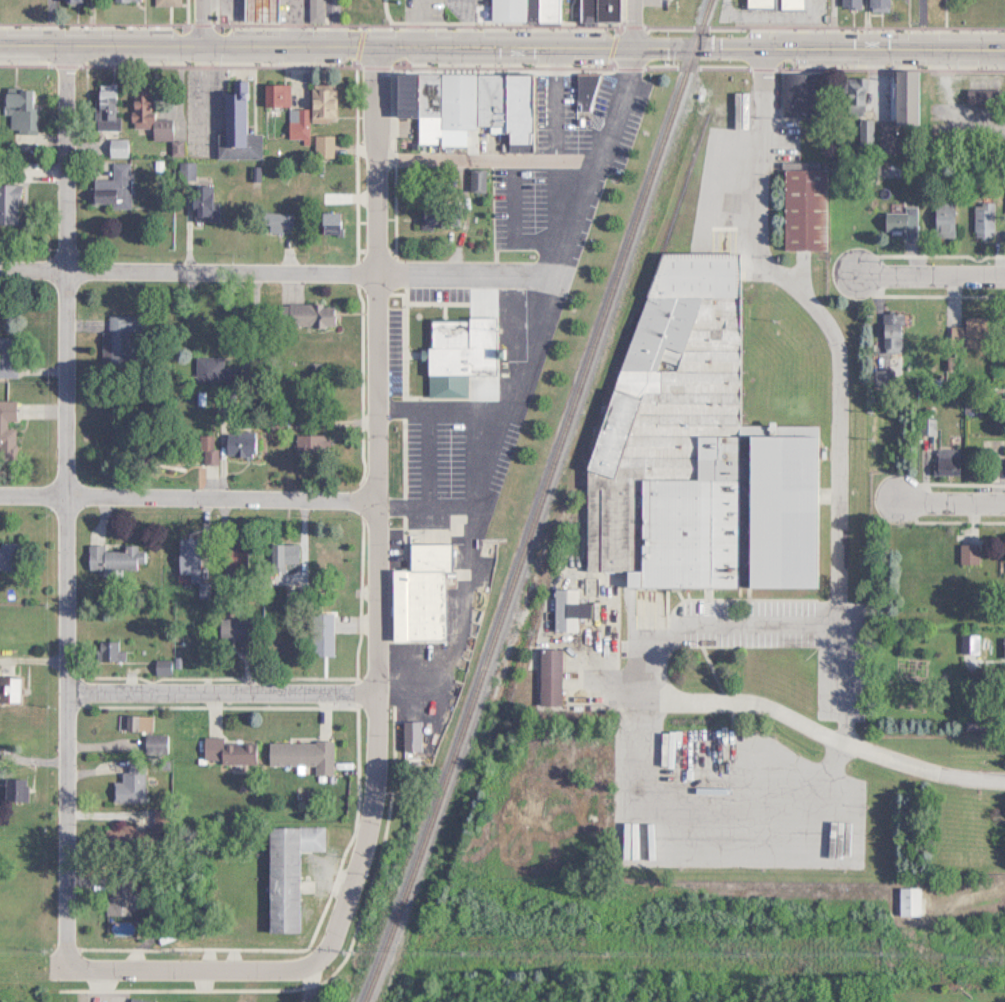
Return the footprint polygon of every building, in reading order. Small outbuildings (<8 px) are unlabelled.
[(275,0),(241,0),(241,21),(274,21),(275,0)] [(307,22),(321,22),(321,0),(307,0),(307,22)] [(489,22),(557,22),(557,0),(489,0),(489,22)] [(577,23),(618,23),(619,0),(578,0),(577,23)] [(868,11),(889,11),(889,0),(868,0),(868,11)] [(917,126),(917,71),(892,71),(892,126),(917,126)] [(393,74),(393,117),(438,117),(438,128),(507,129),(507,153),(531,153),(531,75),(393,74)] [(781,116),(829,116),(829,74),(781,74),(781,116)] [(574,117),(593,117),(593,75),(574,75),(574,117)] [(864,117),(864,78),(843,78),(843,117),(864,117)] [(261,84),(261,106),(288,106),(288,84),(261,84)] [(113,85),(94,85),(93,130),(117,130),(117,117),(113,117),(113,85)] [(334,119),(334,86),(308,86),(308,119),(334,119)] [(0,115),(6,115),(6,132),(33,133),(33,107),(29,107),(29,89),(0,89),(0,115)] [(964,89),(964,104),(995,104),(995,89),(964,89)] [(130,128),(150,128),(150,141),(170,141),(170,118),(149,118),(149,91),(130,91),(130,128)] [(215,160),(259,159),(259,135),(244,135),(244,93),(222,93),(222,136),(215,136),(215,160)] [(307,109),(286,109),(286,142),(307,142),(307,109)] [(124,155),(124,139),(107,140),(108,148),(116,148),(117,155),(124,155)] [(781,250),(824,250),(824,168),(816,168),(816,159),(780,159),(781,250)] [(108,207),(128,207),(127,162),(110,162),(110,179),(88,179),(88,204),(108,203),(108,207)] [(467,192),(483,192),(483,168),(467,168),(467,192)] [(210,179),(190,179),(190,222),(217,222),(217,203),(210,203),(210,179)] [(17,225),(17,184),(0,184),(0,225),(17,225)] [(953,238),(953,202),(933,202),(933,238),(953,238)] [(973,203),(973,238),(993,238),(993,203),(973,203)] [(904,210),(883,210),(883,232),(917,232),(917,206),(904,206),(904,210)] [(340,234),(340,211),(313,210),(313,234),(340,234)] [(440,226),(437,212),(420,216),(423,230),(440,226)] [(289,213),(262,213),(262,233),(289,233),(289,213)] [(659,253),(586,462),(586,471),(626,485),(626,507),(638,511),(638,571),(623,571),(623,588),(737,588),(743,589),(813,589),(813,436),(746,436),(738,238),(709,238),(709,253),(659,253)] [(332,327),(332,304),(286,304),(286,327),(332,327)] [(881,351),(901,351),(901,313),(881,313),(881,351)] [(107,363),(128,363),(128,332),(137,332),(137,315),(106,315),(107,363)] [(959,348),(985,348),(985,317),(959,317),(959,348)] [(493,375),(493,319),(426,319),(426,397),(465,397),(465,375),(493,375)] [(14,336),(0,336),(0,377),(15,376),(14,336)] [(195,382),(220,382),(220,357),(195,357),(195,382)] [(0,400),(0,450),(12,451),(13,423),(14,423),(14,400),(0,400)] [(919,434),(934,434),(934,419),(919,419),(919,434)] [(223,435),(224,458),(258,457),(257,434),(223,435)] [(214,435),(197,435),(197,464),(214,464),(214,435)] [(292,436),(292,465),(324,465),(324,436),(292,436)] [(958,449),(935,449),(935,474),(958,474),(958,449)] [(443,572),(449,572),(449,540),(406,540),(407,569),(388,569),(388,641),(443,641),(443,572)] [(318,575),(336,575),(336,544),(318,544),(318,575)] [(86,571),(139,571),(140,548),(104,548),(104,545),(87,545),(86,571)] [(959,564),(978,564),(978,545),(959,545),(959,564)] [(15,570),(15,547),(0,547),(0,569),(15,570)] [(552,589),(552,632),(574,632),(574,617),(591,617),(591,603),(576,603),(576,589),(552,589)] [(331,613),(311,613),(311,655),(331,655),(331,613)] [(238,654),(262,655),(263,619),(230,618),(230,640),(239,640),(238,654)] [(977,653),(977,635),(960,635),(960,653),(977,653)] [(116,641),(94,640),(93,661),(123,661),(123,650),(116,650),(116,641)] [(560,706),(560,649),(537,649),(537,706),(560,706)] [(17,702),(17,678),(0,678),(0,702),(17,702)] [(150,731),(150,715),(123,715),(123,731),(150,731)] [(399,722),(399,745),(418,745),(418,722),(399,722)] [(222,743),(222,737),(201,737),(201,762),(253,763),(253,744),(222,743)] [(331,742),(267,742),(267,765),(312,765),(312,775),(331,775),(331,742)] [(111,782),(111,802),(143,802),(143,773),(120,773),(120,782),(111,782)] [(4,803),(25,803),(25,779),(4,779),(4,803)] [(266,827),(266,932),(296,932),(296,851),(323,851),(323,827),(266,827)] [(130,914),(130,874),(110,874),(110,914),(130,914)] [(919,915),(919,887),(898,887),(898,915),(919,915)]
